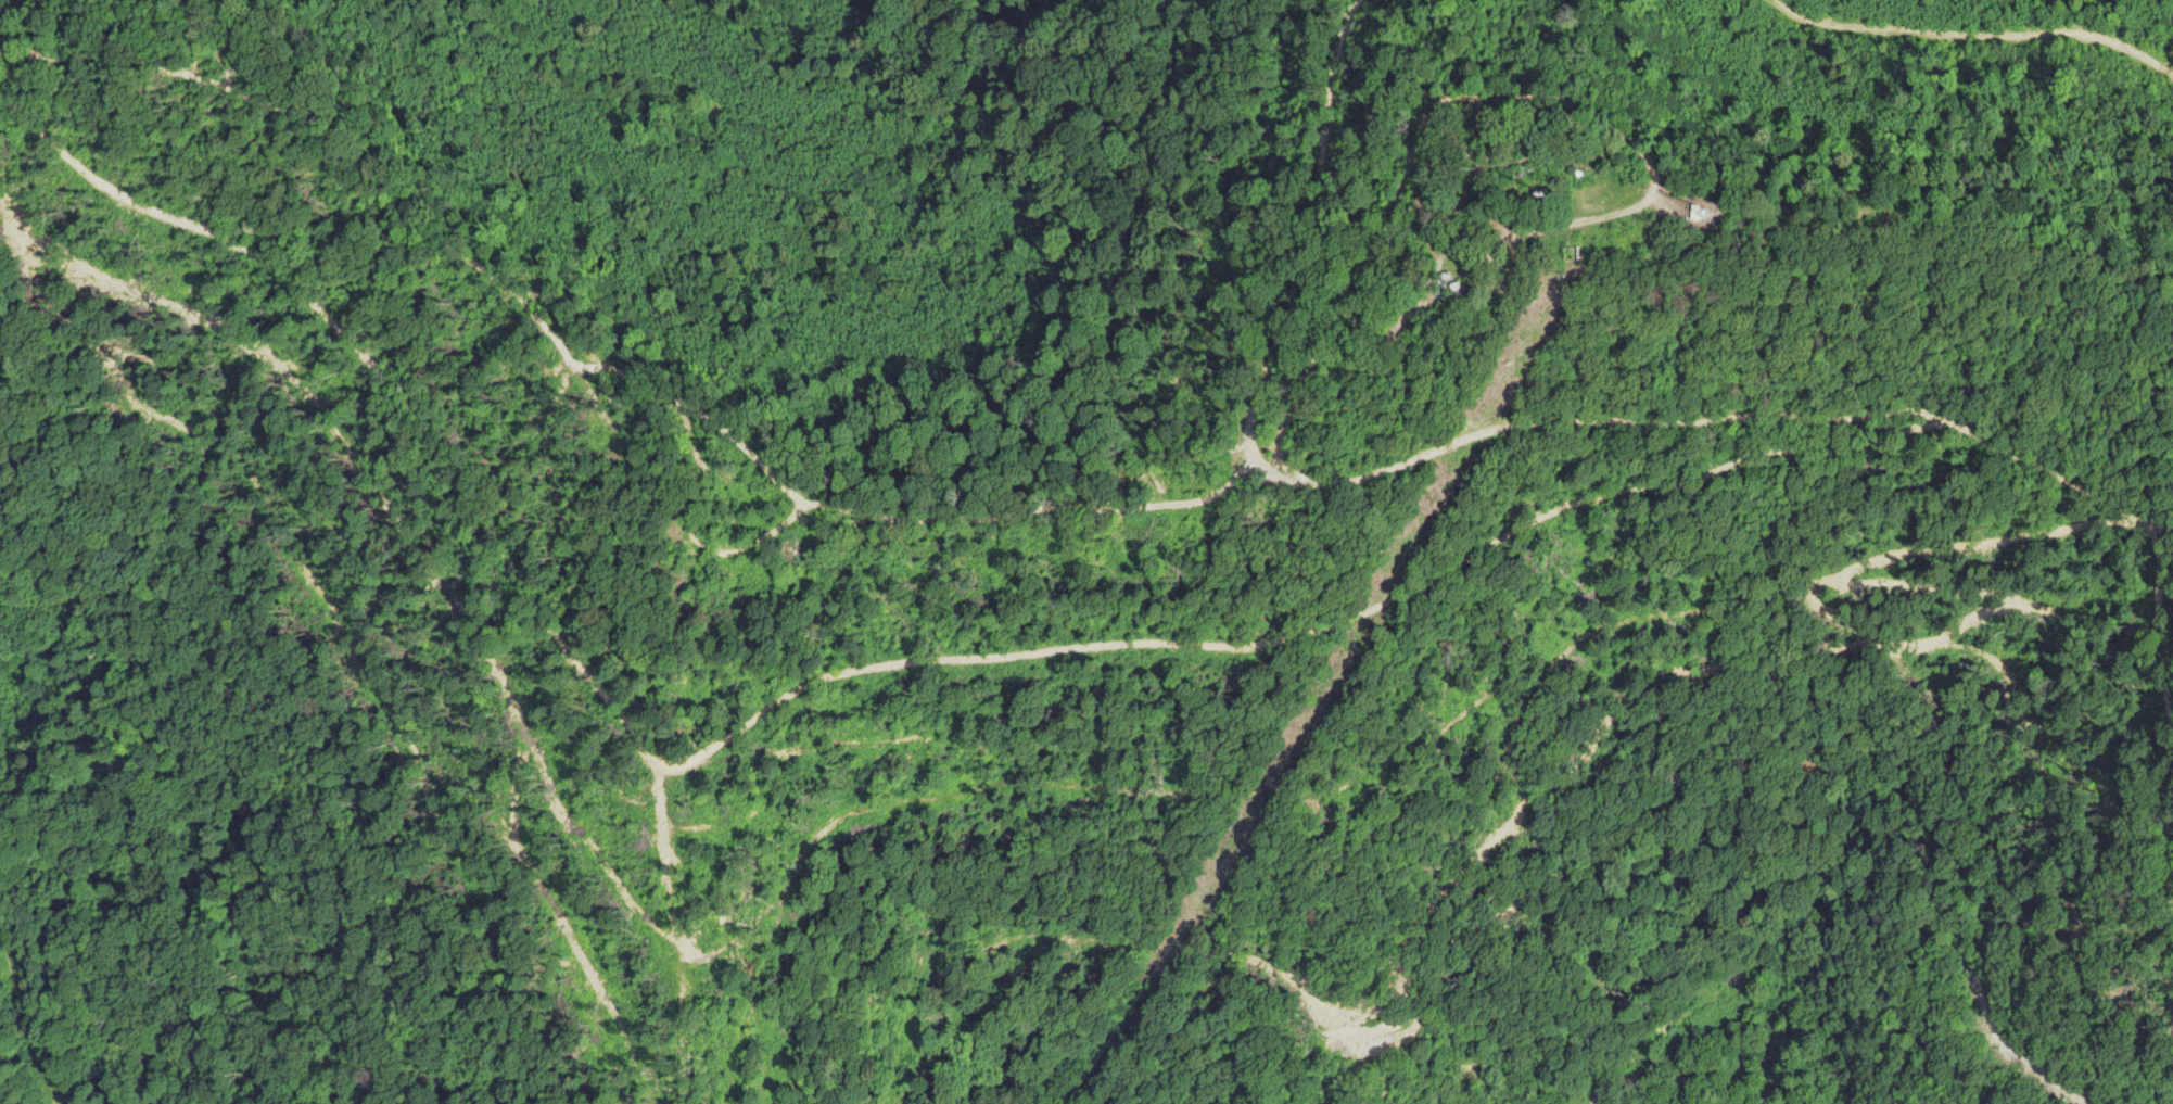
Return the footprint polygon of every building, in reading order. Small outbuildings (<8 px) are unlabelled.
[(1702,214),(1688,206),(1682,217),(1696,225),(1702,214)] [(1455,296),(1454,283),(1446,284),(1445,274),(1435,275),(1437,298),(1455,296)]
